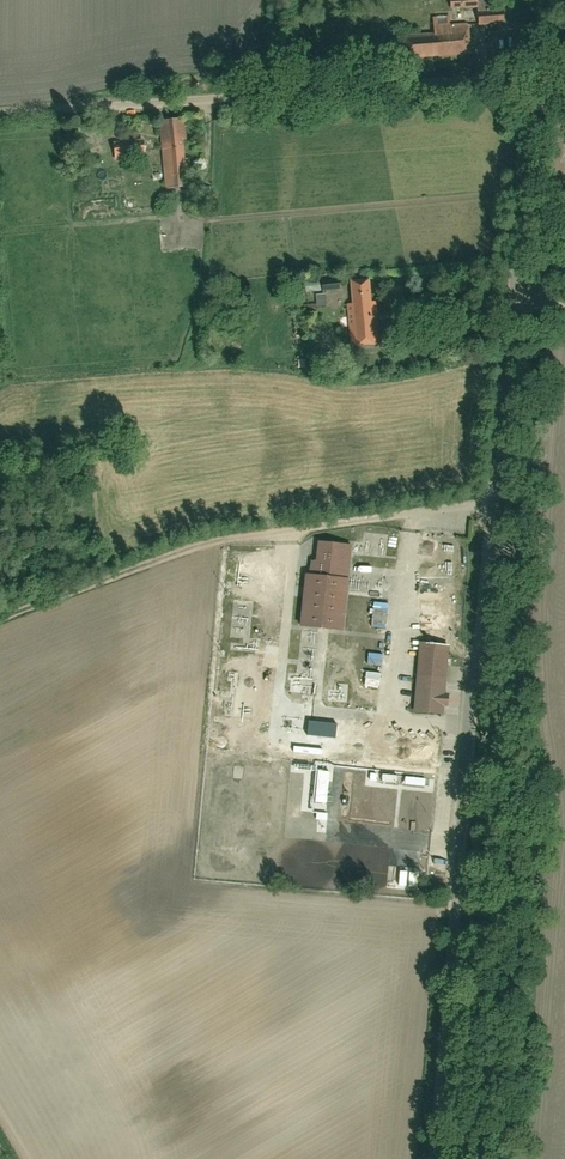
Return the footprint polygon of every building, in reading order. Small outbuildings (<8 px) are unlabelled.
[(473,12),(473,24),(498,23),(498,11),(473,12)] [(402,27),(403,57),(466,55),(464,16),(433,17),(433,26),(402,27)] [(184,119),(160,121),(167,189),(192,187),(189,159),(184,159),(182,140),(186,139),(184,119)] [(143,140),(115,144),(117,163),(126,162),(125,155),(144,153),(143,140)] [(375,280),(337,281),(337,297),(316,297),(316,307),(337,306),(338,346),(377,345),(375,280)] [(319,290),(318,281),(304,282),(305,291),(319,290)] [(422,642),(417,713),(447,715),(453,646),(459,646),(464,589),(452,588),(457,537),(426,534),(421,585),(432,586),(427,642),(422,642)] [(396,559),(400,539),(387,536),(383,557),(396,559)] [(303,575),(299,627),(348,631),(355,545),(319,542),(318,561),(311,560),(310,575),(303,575)] [(342,785),(339,825),(434,833),(439,772),(428,771),(428,761),(437,762),(439,735),(431,734),(431,729),(387,726),(387,734),(374,733),(373,748),(385,749),(384,769),(414,771),(413,790),(342,785)] [(284,870),(295,871),(296,856),(285,855),(284,870)] [(352,879),(369,881),(371,867),(353,865),(352,879)]
